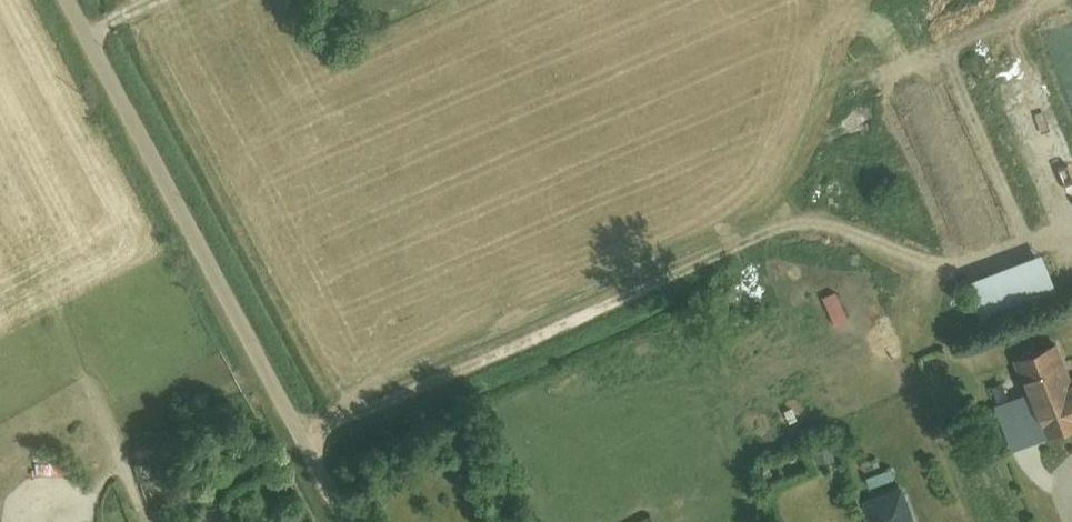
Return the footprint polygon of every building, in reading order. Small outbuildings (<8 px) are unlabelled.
[(971,270),(986,305),(1050,278),(1036,243),(971,270)] [(1000,407),(1016,445),(1071,422),(1071,372),(1060,342),(1014,361),(1029,395),(1000,407)] [(876,521),(918,521),(904,481),(866,494),(876,521)]
